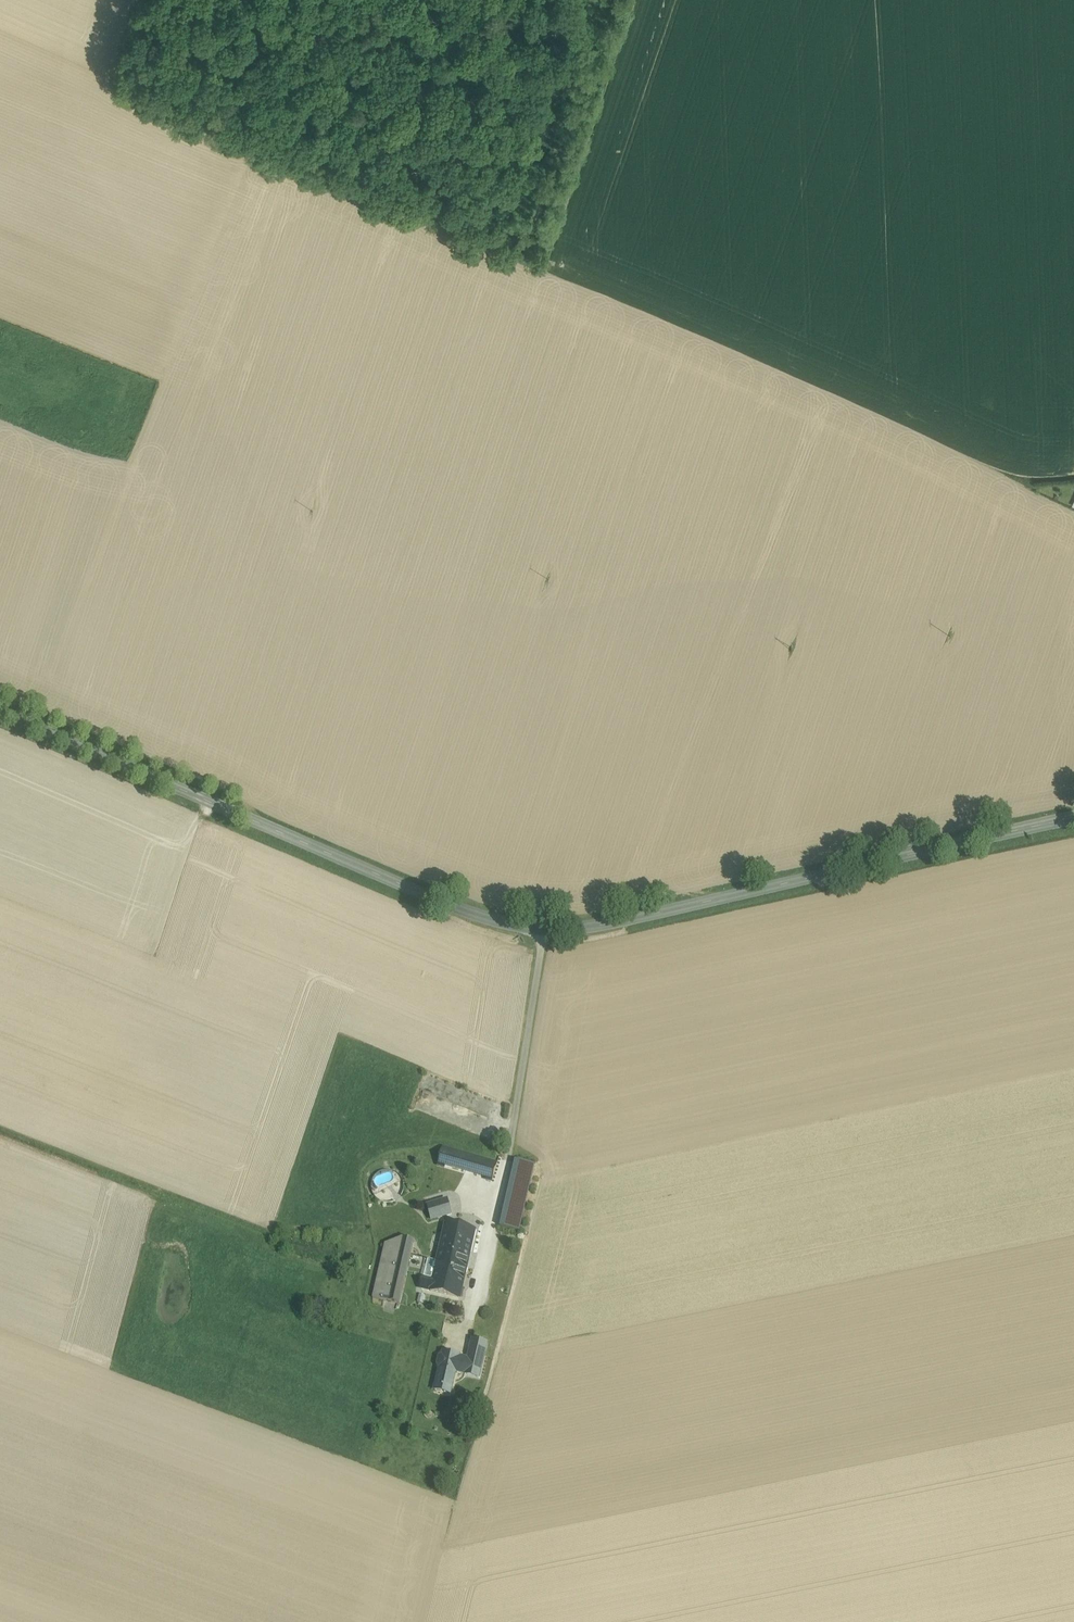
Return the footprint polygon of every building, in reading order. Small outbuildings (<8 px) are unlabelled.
[(498,1163),(443,1148),(438,1166),(493,1182),(498,1163)] [(535,1165),(516,1161),(501,1227),(520,1231),(535,1165)] [(447,1201),(427,1207),(431,1221),(451,1214),(447,1201)] [(475,1231),(447,1224),(438,1263),(466,1269),(475,1231)] [(403,1238),(386,1244),(373,1298),(388,1302),(403,1238)] [(403,1238),(388,1302),(400,1305),(415,1241),(403,1238)] [(432,1273),(435,1274),(435,1275),(434,1280),(431,1290),(431,1291),(460,1298),(466,1269),(438,1263),(438,1266),(434,1265),(432,1273)] [(431,1290),(434,1280),(422,1277),(419,1288),(431,1290)] [(469,1360),(465,1375),(479,1378),(487,1344),(473,1341),(469,1360)] [(456,1372),(459,1358),(460,1357),(444,1353),(443,1356),(440,1358),(438,1365),(440,1368),(436,1385),(452,1389),(456,1372)] [(459,1358),(456,1372),(465,1375),(469,1360),(459,1358)] [(452,1389),(436,1385),(435,1391),(450,1394),(452,1389)]
